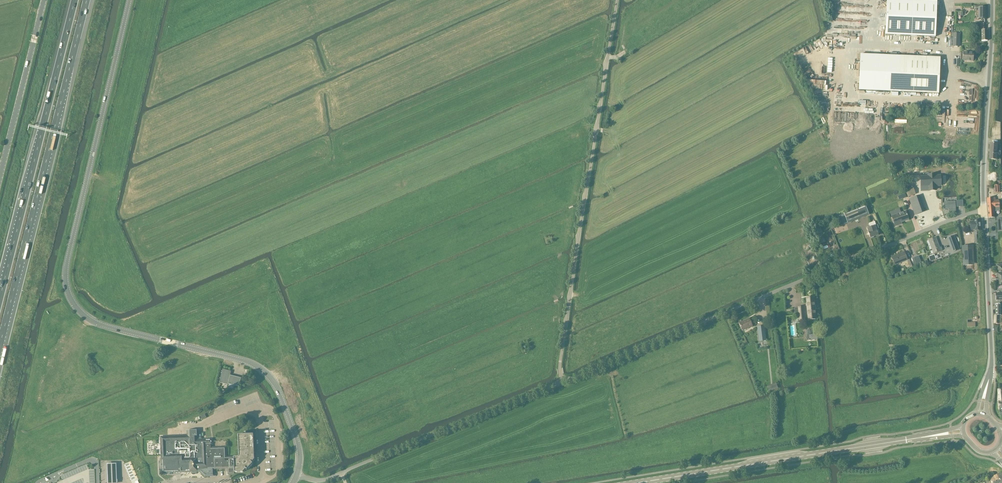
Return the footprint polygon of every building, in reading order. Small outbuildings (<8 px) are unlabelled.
[(886,35),(935,37),(937,1),(911,0),(887,0),(886,35)] [(981,24),(982,41),(987,41),(987,30),(986,30),(986,24),(985,24),(985,19),(987,19),(986,7),(984,7),(978,7),(978,9),(979,19),(981,19),(981,24)] [(844,20),(844,14),(838,14),(838,12),(836,12),(835,20),(844,20)] [(963,53),(963,61),(973,62),(973,53),(963,53)] [(860,55),(859,90),(889,92),(939,94),(940,58),(898,56),(890,56),(860,55)] [(958,139),(972,140),(973,127),(961,127),(961,128),(958,127),(958,139)] [(927,176),(920,176),(921,191),(928,191),(937,191),(937,187),(941,186),(941,175),(936,175),(936,174),(927,175),(927,176)] [(912,188),(905,190),(908,197),(914,194),(912,188)] [(917,196),(909,199),(915,215),(923,212),(917,196)] [(994,205),(988,205),(989,218),(995,217),(994,209),(998,209),(999,207),(999,205),(999,200),(995,201),(994,201),(994,205)] [(956,212),(955,201),(944,202),(944,209),(949,209),(950,213),(956,212)] [(869,215),(865,205),(844,213),(848,223),(869,215)] [(906,211),(892,216),(895,226),(900,224),(900,223),(908,220),(907,216),(906,211)] [(869,223),(870,227),(867,228),(868,232),(871,238),(878,235),(876,230),(879,229),(878,225),(876,225),(875,221),(869,223)] [(979,221),(976,221),(974,221),(974,222),(970,223),(970,230),(975,230),(975,231),(979,231),(980,231),(979,221)] [(820,226),(811,230),(815,241),(824,237),(820,226)] [(954,236),(947,239),(952,252),(959,250),(954,236)] [(934,254),(941,251),(935,237),(929,240),(934,254)] [(974,260),(973,245),(962,246),(963,260),(974,260)] [(904,252),(892,257),(895,265),(907,260),(904,252)] [(993,293),(994,301),(1001,300),(1001,293),(993,293)] [(813,297),(806,298),(808,320),(816,319),(813,297)] [(994,315),(994,324),(1000,324),(1001,324),(1001,315),(1001,305),(995,305),(995,315),(994,315)] [(799,321),(805,320),(803,306),(798,307),(799,313),(795,313),(795,316),(799,316),(799,321)] [(743,331),(753,326),(749,318),(739,323),(743,331)] [(757,326),(759,342),(766,341),(765,326),(757,326)] [(809,330),(810,340),(818,339),(817,329),(809,330)] [(223,369),(219,383),(228,385),(228,384),(239,387),(241,378),(230,375),(231,371),(223,369)] [(776,383),(767,386),(769,392),(778,388),(776,383)] [(168,437),(161,437),(162,460),(163,460),(163,463),(163,472),(178,471),(178,473),(192,472),(192,473),(193,474),(195,474),(196,473),(196,472),(200,472),(205,477),(209,476),(214,476),(214,472),(214,469),(220,469),(220,471),(223,471),(223,469),(228,469),(228,474),(234,474),(234,473),(243,472),(246,469),(247,470),(253,464),(252,463),(255,460),(254,435),(238,435),(239,456),(238,457),(234,457),(234,458),(226,458),(225,448),(211,449),(211,445),(212,445),(212,439),(206,440),(197,440),(197,436),(197,431),(187,431),(187,436),(168,437)] [(106,465),(107,482),(117,482),(116,464),(106,465)] [(999,474),(990,478),(992,482),(1001,482),(999,474)]
